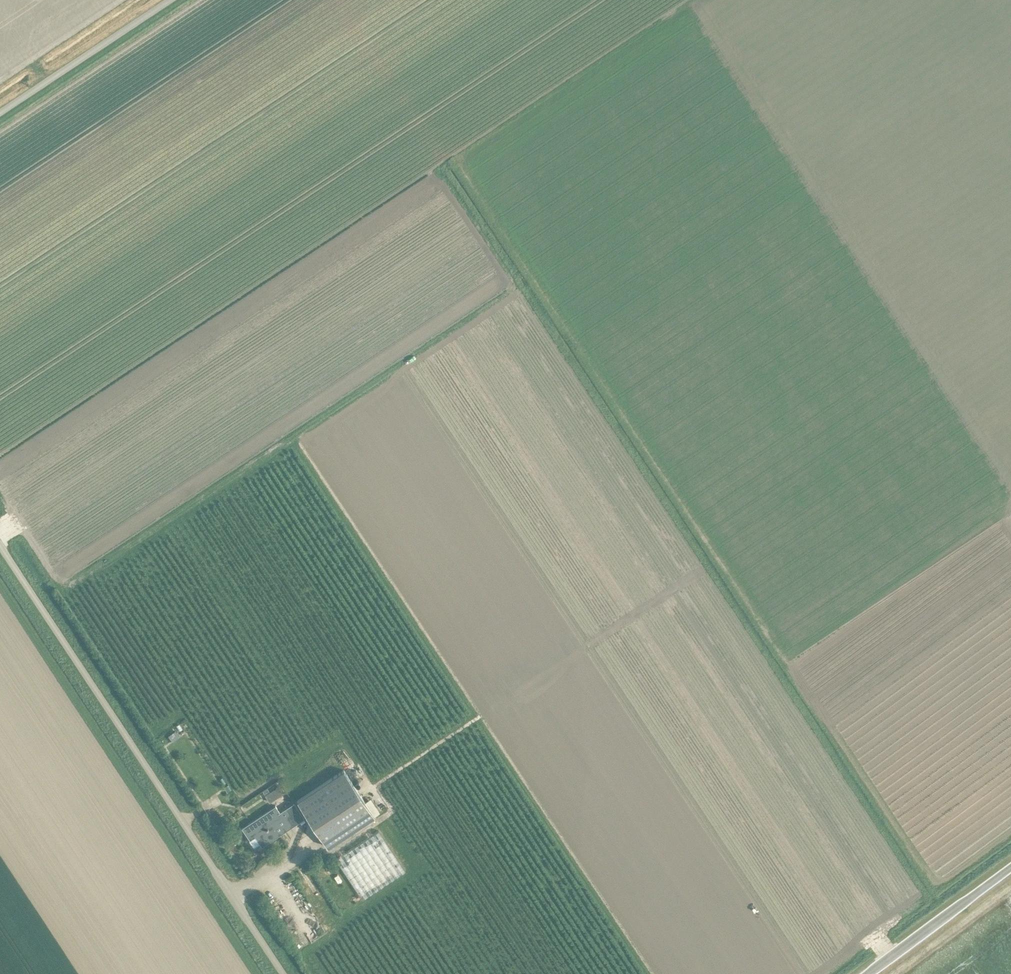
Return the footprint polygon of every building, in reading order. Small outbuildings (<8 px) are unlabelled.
[(0,514),(0,531),(2,535),(10,530),(0,514)] [(326,749),(332,762),(345,757),(339,744),(326,749)] [(343,771),(296,801),(326,847),(373,817),(343,771)] [(212,792),(218,791),(214,780),(209,781),(212,792)] [(249,822),(242,828),(241,827),(249,839),(249,838),(253,835),(261,846),(290,827),(275,805),(249,822)] [(377,832),(334,860),(360,900),(403,872),(377,832)] [(306,894),(307,890),(309,891),(311,884),(300,880),(296,890),(306,894)]
